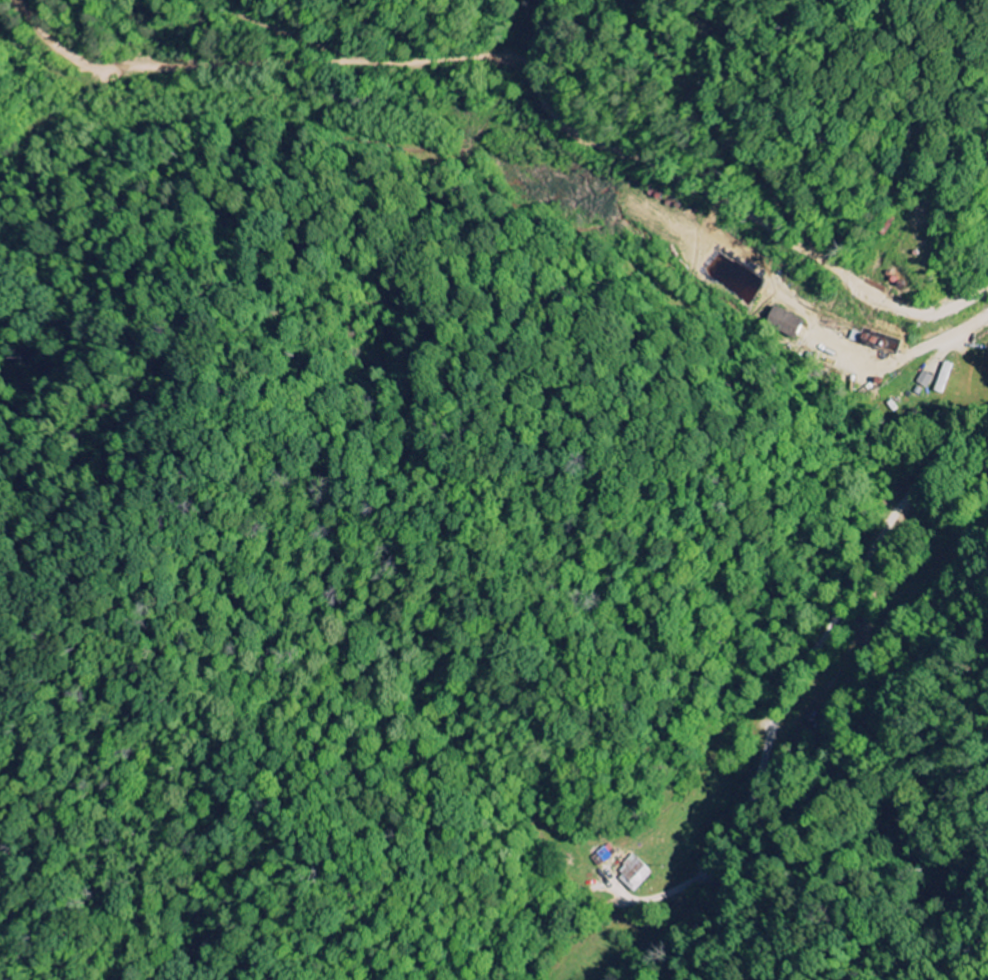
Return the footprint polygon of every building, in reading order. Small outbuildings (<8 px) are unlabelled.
[(811,323),(778,307),(770,323),(803,339),(811,323)] [(930,389),(937,377),(927,371),(920,383),(930,389)] [(640,894),(659,871),(639,854),(619,877),(640,894)]
